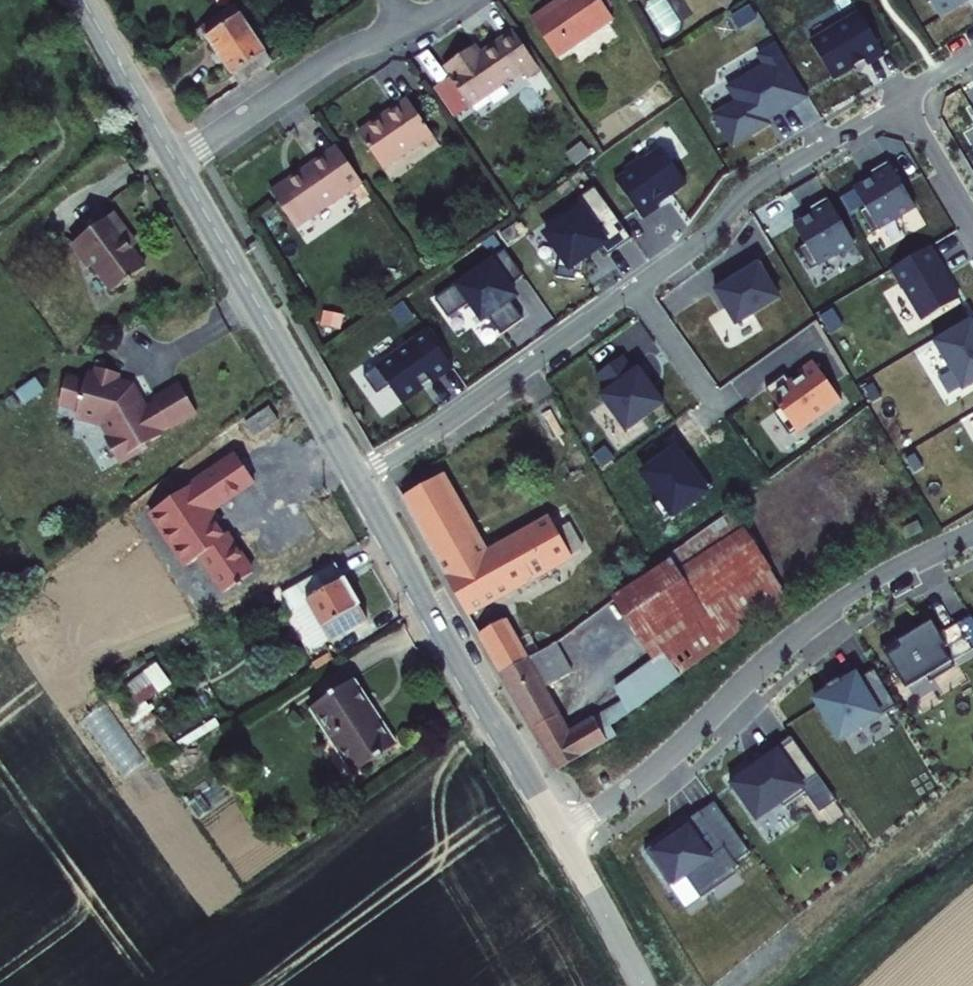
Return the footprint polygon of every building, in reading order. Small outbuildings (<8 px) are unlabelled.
[(203,19),(238,66),(272,42),(242,0),(229,0),(203,19)] [(614,1),(613,0),(551,0),(535,11),(560,46),(617,6),(614,1)] [(957,12),(972,2),(972,0),(950,0),(957,12)] [(655,25),(671,19),(664,3),(648,9),(655,25)] [(827,36),(849,73),(881,54),(883,56),(900,46),(876,7),(827,36)] [(514,21),(483,45),(477,49),(471,41),(447,58),(453,66),(451,68),(452,69),(436,80),(458,109),(525,62),(529,68),(541,58),(514,21)] [(477,37),(471,41),(477,49),(483,45),(477,37)] [(752,95),(729,109),(748,140),(786,118),(782,112),(806,98),(807,101),(824,90),(793,38),(774,49),(780,59),(743,81),(752,95)] [(387,163),(426,134),(437,126),(412,94),(383,115),(380,110),(360,124),(387,163)] [(440,133),(437,126),(426,134),(431,140),(440,133)] [(303,174),(278,191),(298,221),(365,174),(340,139),(299,167),(303,174)] [(620,178),(648,216),(665,204),(662,200),(672,193),(675,193),(692,181),(667,145),(649,158),(644,157),(631,167),(632,169),(620,178)] [(883,201),(876,205),(889,227),(933,201),(905,154),(888,165),(891,171),(872,182),(883,201)] [(303,174),(299,167),(273,185),(278,191),(303,174)] [(583,202),(547,227),(564,250),(561,252),(558,270),(577,273),(578,266),(584,267),(587,250),(586,248),(601,237),(609,249),(634,231),(597,180),(577,194),(583,202)] [(819,240),(812,244),(825,265),(869,239),(841,193),(823,203),(827,209),(807,221),(819,240)] [(113,217),(72,250),(88,271),(93,268),(114,295),(146,271),(125,245),(131,241),(113,217)] [(954,236),(916,259),(947,311),(972,295),(972,272),(961,253),(963,252),(954,236)] [(461,276),(438,293),(452,312),(474,296),(486,313),(491,309),(505,329),(527,312),(513,293),(519,289),(512,280),(527,269),(508,243),(482,261),(484,264),(462,278),(461,276)] [(729,309),(722,312),(734,335),(779,310),(753,263),(735,273),(738,279),(718,289),(729,309)] [(950,335),(972,374),(972,321),(950,335)] [(432,324),(369,369),(382,388),(394,379),(407,398),(429,382),(428,380),(436,375),(437,376),(458,361),(432,324)] [(622,346),(599,367),(611,381),(605,387),(634,420),(669,388),(640,356),(635,360),(622,346)] [(785,386),(777,377),(759,391),(774,411),(769,415),(786,437),(819,410),(821,413),(836,401),(806,363),(792,375),(795,378),(785,386)] [(148,442),(162,434),(159,427),(169,421),(171,425),(197,409),(182,383),(156,399),(158,402),(148,409),(133,386),(115,379),(118,372),(97,367),(96,373),(88,371),(86,380),(66,376),(60,400),(79,405),(76,416),(97,421),(102,418),(113,436),(108,439),(120,461),(149,444),(148,442)] [(277,397),(255,415),(264,429),(285,411),(277,397)] [(678,441),(639,469),(661,500),(654,505),(666,522),(717,485),(691,445),(685,449),(678,441)] [(255,484),(233,451),(146,513),(183,567),(198,560),(223,593),(253,570),(215,510),(255,484)] [(454,475),(415,499),(482,616),(601,535),(577,496),(498,548),(454,475)] [(917,522),(900,530),(906,540),(922,533),(917,522)] [(724,603),(693,549),(630,594),(652,632),(661,648),(724,603)] [(360,566),(306,596),(315,614),(329,607),(352,646),(392,623),(360,566)] [(652,632),(630,594),(617,603),(638,640),(652,632)] [(518,616),(491,632),(514,672),(541,656),(518,616)] [(897,644),(922,687),(946,672),(949,678),(971,665),(968,659),(972,656),(972,622),(957,631),(949,618),(922,634),(920,631),(897,644)] [(644,707),(697,667),(682,645),(629,684),(644,707)] [(573,676),(556,647),(541,656),(514,672),(569,768),(633,732),(626,720),(622,711),(584,732),(558,686),(573,676)] [(845,686),(831,695),(856,736),(913,703),(891,666),(876,675),(873,669),(859,678),(857,674),(843,682),(845,686)] [(164,678),(133,700),(164,743),(172,737),(178,745),(188,738),(164,704),(164,678)] [(369,678),(325,703),(362,773),(407,747),(369,678)] [(750,764),(728,779),(756,818),(778,802),(782,807),(804,792),(819,812),(836,801),(793,740),(776,751),(775,749),(761,759),(763,761),(753,768),(750,764)] [(749,850),(715,801),(645,849),(670,886),(685,875),(701,897),(739,870),(733,861),(749,850)]
